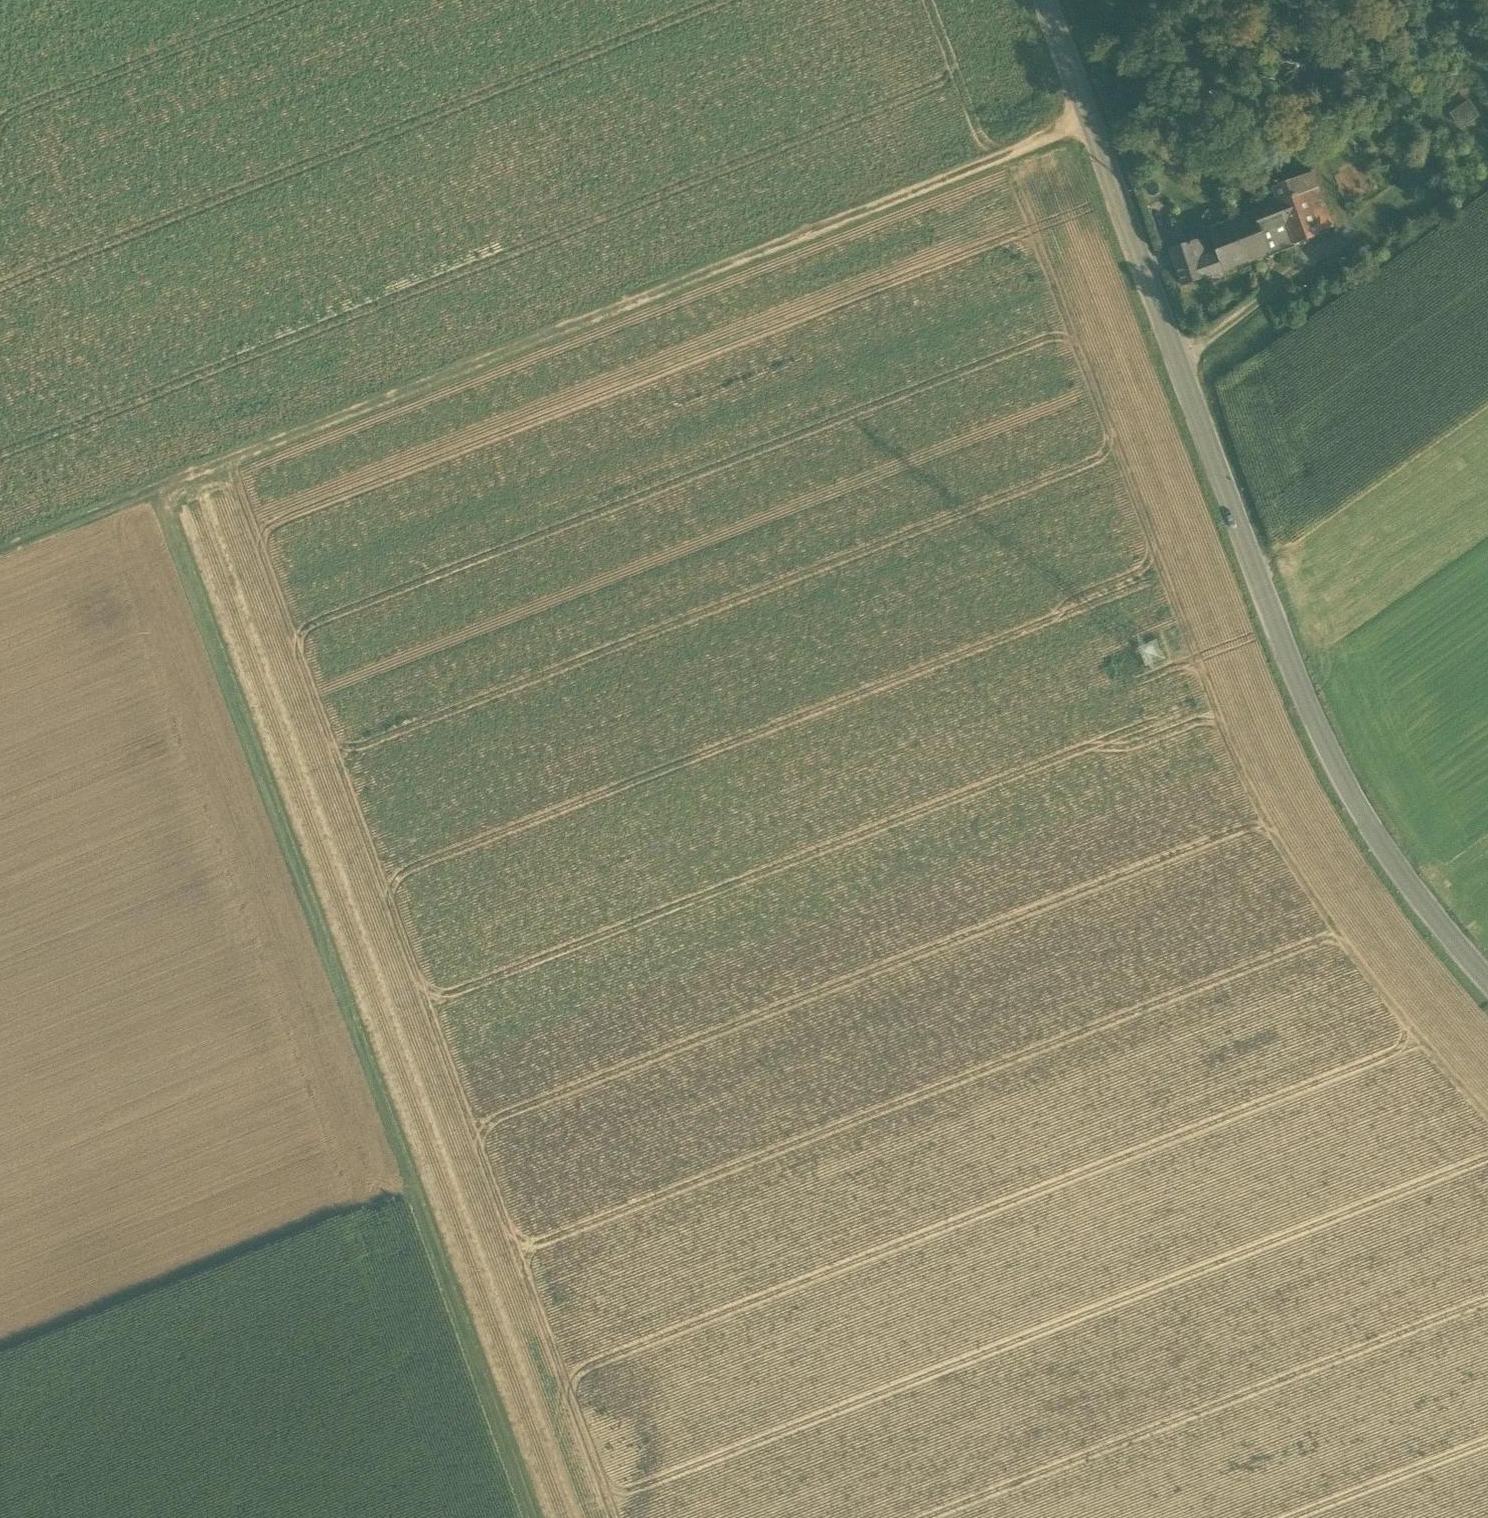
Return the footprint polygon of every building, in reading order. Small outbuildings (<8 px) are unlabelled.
[(1452,113),(1461,127),(1478,115),(1469,101),(1452,113)] [(1280,202),(1296,243),(1322,234),(1321,231),(1333,226),(1312,172),(1274,186),(1280,202)] [(1280,202),(1234,220),(1249,260),(1269,252),(1271,256),(1297,246),(1296,243),(1280,202)] [(1249,261),(1249,260),(1234,220),(1233,219),(1210,228),(1218,253),(1224,270),(1249,261)] [(1204,237),(1193,241),(1205,278),(1224,270),(1218,253),(1210,255),(1204,237)] [(1183,285),(1205,278),(1193,241),(1171,248),(1183,285)]
